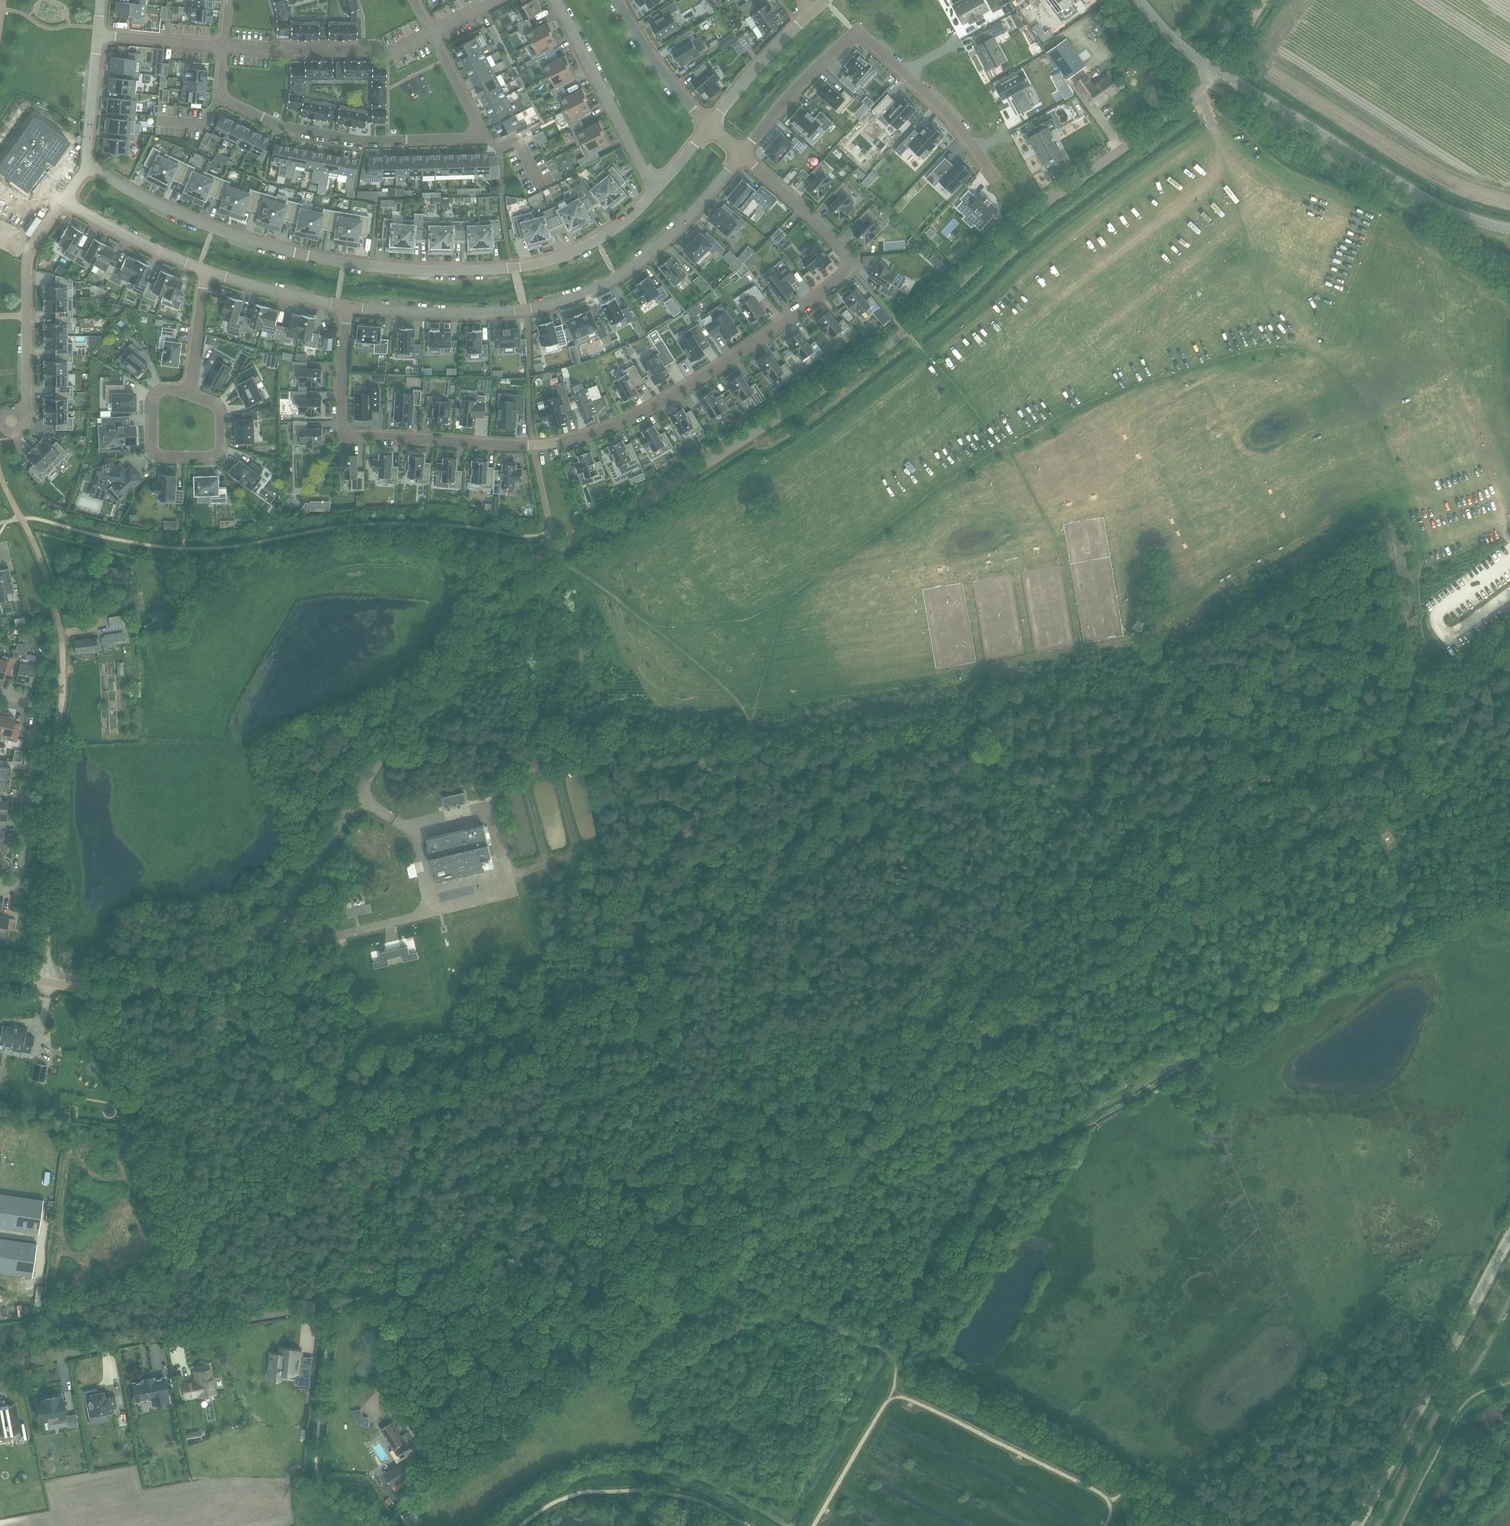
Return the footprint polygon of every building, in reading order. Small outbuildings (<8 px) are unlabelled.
[(190,8),(212,9),(213,0),(191,0),(190,8)] [(289,4),(288,5),(287,0),(272,0),(277,15),(291,13),(289,4)] [(356,0),(340,0),(345,14),(351,12),(357,10),(359,9),(356,0)] [(520,29),(531,23),(529,18),(543,11),(537,0),(533,0),(524,5),(524,6),(515,11),(520,22),(517,23),(520,29)] [(641,7),(646,4),(649,8),(661,0),(637,0),(641,7)] [(747,2),(740,7),(744,12),(755,5),(752,0),(746,0),(747,2)] [(955,6),(964,23),(975,17),(976,19),(982,16),(981,13),(988,9),(983,0),(966,0),(955,6)] [(1065,7),(1061,10),(1066,16),(1075,10),(1071,4),(1076,0),(1060,0),(1065,7)] [(139,16),(140,4),(133,4),(118,2),(116,15),(132,17),(132,23),(144,24),(145,17),(139,16)] [(678,9),(674,2),(662,10),(666,16),(664,17),(663,16),(656,21),(657,22),(651,26),(656,33),(655,33),(659,39),(659,38),(660,40),(680,27),(671,14),(678,9)] [(1010,2),(1001,6),(1006,15),(1015,11),(1010,2)] [(759,10),(755,5),(744,12),(747,18),(751,15),(758,26),(775,14),(776,14),(770,4),(769,5),(768,3),(759,10)] [(711,5),(706,8),(710,15),(716,11),(711,5)] [(212,9),(190,8),(189,19),(197,19),(197,22),(205,22),(205,20),(211,21),(212,9)] [(1018,12),(1012,15),(1016,22),(1022,19),(1018,12)] [(277,15),(277,19),(277,35),(290,35),(291,35),(291,21),(291,13),(277,15)] [(717,14),(707,21),(711,27),(721,19),(717,14)] [(782,24),(775,14),(758,26),(764,36),(770,32),(771,34),(777,29),(776,28),(782,24)] [(297,40),(305,40),(305,21),(291,21),(291,35),(290,35),(290,40),(297,40)] [(319,30),(319,26),(319,21),(305,21),(305,40),(312,40),(319,40),(319,35),(319,30)] [(335,40),(342,40),(342,21),(328,21),(328,40),(335,40)] [(342,21),(342,40),(350,40),(357,40),(357,21),(351,21),(342,21)] [(534,29),(531,23),(520,29),(523,35),(526,34),(531,43),(553,32),(548,22),(534,29)] [(492,40),(493,39),(498,37),(492,26),(486,29),(492,40)] [(758,29),(750,32),(756,50),(765,47),(758,29)] [(989,30),(974,37),(979,45),(976,47),(977,49),(977,50),(978,49),(979,52),(979,53),(988,69),(1000,63),(999,63),(1005,60),(1001,53),(993,38),(993,37),(989,30)] [(678,61),(682,66),(700,54),(692,41),(696,39),(690,31),(675,40),(681,48),(672,54),(677,62),(678,61)] [(553,32),(531,43),(531,44),(533,43),(538,54),(534,56),(537,63),(548,57),(546,51),(558,45),(552,33),(553,32)] [(724,40),(728,46),(737,41),(732,34),(724,40)] [(744,34),(738,38),(745,50),(751,46),(744,34)] [(456,48),(462,58),(481,48),(476,38),(468,42),(467,40),(461,43),(462,45),(456,48)] [(1066,39),(1047,52),(1067,80),(1086,66),(1066,39)] [(486,58),(481,48),(462,58),(466,68),(486,58)] [(156,63),(155,75),(161,76),(162,63),(164,49),(157,49),(156,63)] [(845,75),(840,80),(854,92),(861,84),(858,81),(872,66),(864,58),(865,57),(857,51),(851,58),(852,59),(846,65),(849,67),(843,73),(845,75)] [(111,71),(127,73),(134,73),(135,61),(140,62),(141,54),(129,53),(128,59),(113,58),(111,71)] [(551,62),(548,57),(537,63),(540,69),(543,67),(548,77),(570,65),(565,55),(551,62)] [(491,67),(486,58),(466,68),(471,77),(491,67)] [(318,80),(318,61),(311,61),(311,62),(304,62),(304,67),(304,80),(305,80),(318,80)] [(326,61),(318,61),(318,80),(333,80),(333,62),(326,62),(326,61)] [(344,72),(344,76),(344,80),(358,80),(358,61),(350,61),(350,62),(344,62),(344,65),(344,69),(344,72)] [(372,80),(372,67),(372,62),(365,62),(365,61),(358,61),(358,80),(371,80),(372,80)] [(698,77),(692,82),(702,94),(705,91),(710,97),(721,88),(716,82),(720,79),(710,67),(708,68),(704,64),(694,72),(698,77)] [(571,65),(570,65),(548,77),(550,76),(555,87),(551,90),(554,96),(566,90),(563,84),(575,78),(569,66),(571,65)] [(185,68),(184,79),(205,81),(206,70),(200,69),(201,67),(193,66),(193,68),(185,68)] [(290,67),(290,84),(290,88),(305,89),(305,80),(304,80),(304,67),(290,67)] [(371,85),(386,85),(386,67),(372,67),(372,80),(371,80),(371,85)] [(496,77),(491,67),(471,77),(476,87),(496,77)] [(1023,71),(996,86),(1004,99),(1006,97),(1006,96),(1009,95),(1009,96),(1012,94),(1022,113),(1024,111),(1021,106),(1029,102),(1022,89),(1030,85),(1027,79),(1026,77),(1023,71)] [(134,73),(127,73),(127,79),(111,78),(110,91),(125,93),(132,93),(133,80),(139,81),(139,73),(134,73)] [(526,86),(521,76),(516,78),(521,88),(526,86)] [(1085,76),(1075,83),(1086,98),(1091,95),(1098,104),(1118,90),(1108,76),(1093,87),(1085,76)] [(501,87),(496,77),(476,87),(481,96),(501,87)] [(205,81),(184,79),(183,90),(204,92),(205,81)] [(823,86),(818,92),(836,108),(842,103),(846,107),(853,98),(844,90),(840,95),(828,83),(824,87),(823,86)] [(371,104),(386,104),(386,85),(371,85),(371,104)] [(1067,85),(1060,89),(1065,98),(1073,94),(1068,85),(1067,85)] [(536,86),(528,89),(533,100),(540,96),(536,86)] [(506,96),(501,87),(481,96),(486,106),(506,96)] [(287,108),(300,110),(303,98),(305,89),(290,88),(287,108)] [(568,95),(566,90),(554,96),(557,102),(560,100),(565,109),(562,111),(587,98),(582,88),(568,95)] [(204,92),(183,90),(182,101),(203,103),(204,92)] [(109,98),(108,111),(123,113),(130,113),(136,114),(137,101),(138,94),(132,93),(125,93),(125,99),(109,98)] [(510,106),(506,96),(486,106),(491,116),(510,106)] [(887,96),(873,111),(879,116),(881,113),(898,129),(907,119),(904,116),(913,107),(902,96),(895,104),(887,96)] [(306,118),(313,119),(316,101),(303,98),(300,110),(299,116),(306,117),(306,118)] [(588,99),(587,98),(562,111),(571,129),(583,123),(580,117),(592,111),(586,99),(588,99)] [(329,112),(330,108),(330,103),(316,101),(313,119),(320,120),(327,121),(328,117),(329,112)] [(371,118),(371,123),(386,123),(386,104),(371,104),(371,110),(371,118)] [(350,126),(354,108),(340,105),(336,123),(343,124),(343,125),(350,126)] [(515,115),(510,106),(491,116),(494,121),(496,125),(515,115)] [(368,110),(354,108),(350,126),(357,127),(364,128),(365,123),(366,118),(368,110)] [(802,108),(790,121),(808,137),(819,126),(826,132),(834,123),(821,111),(815,118),(808,113),(802,108)] [(1046,112),(1037,117),(1040,121),(1049,117),(1046,112)] [(130,113),(123,113),(123,120),(107,118),(106,131),(122,133),(128,133),(130,120),(135,121),(136,114),(130,113)] [(213,132),(225,138),(233,121),(221,115),(213,132)] [(520,125),(515,115),(496,125),(501,135),(515,128),(518,134),(529,128),(526,122),(520,125)] [(22,182),(29,187),(45,164),(43,163),(47,159),(50,161),(61,147),(64,149),(69,142),(63,138),(62,137),(37,119),(32,126),(30,125),(19,139),(23,142),(20,147),(16,144),(0,166),(7,172),(5,175),(20,185),(22,182)] [(245,127),(233,121),(225,138),(237,144),(245,127)] [(585,128),(583,123),(571,129),(574,135),(573,135),(578,145),(605,132),(599,121),(585,128)] [(915,129),(895,151),(901,156),(910,146),(919,154),(926,147),(930,150),(936,144),(938,145),(938,144),(937,143),(944,136),(938,130),(939,130),(938,129),(937,130),(936,129),(937,128),(936,128),(930,123),(925,128),(924,128),(924,129),(921,132),(921,131),(920,132),(921,132),(919,134),(915,129)] [(1044,123),(1023,134),(1028,145),(1033,142),(1036,147),(1035,148),(1035,149),(1038,154),(1038,155),(1039,154),(1044,163),(1051,160),(1051,161),(1055,159),(1054,158),(1061,154),(1044,123)] [(257,133),(245,127),(237,144),(249,149),(257,133)] [(204,137),(201,143),(207,146),(209,140),(212,135),(207,132),(204,137)] [(605,132),(578,145),(578,146),(579,145),(585,156),(578,160),(581,166),(600,157),(597,151),(609,144),(603,133),(605,132)] [(128,133),(122,133),(121,140),(105,138),(104,151),(110,152),(110,156),(120,157),(121,153),(127,153),(128,140),(133,141),(134,134),(128,133)] [(269,139),(257,133),(249,149),(259,155),(256,160),(262,162),(263,160),(267,151),(264,149),(269,139)] [(771,145),(766,152),(778,162),(793,145),(800,151),(805,145),(795,136),(791,142),(782,134),(776,140),(775,140),(771,145)] [(138,147),(145,148),(146,138),(139,137),(138,147)] [(278,176),(285,177),(291,148),(274,144),(271,160),(280,162),(278,176)] [(168,160),(159,155),(161,151),(153,147),(144,165),(151,169),(148,174),(159,180),(168,160)] [(308,151),(291,148),(285,177),(293,179),(296,165),(305,166),(308,151)] [(325,154),(308,151),(305,166),(314,168),(311,182),(319,184),(325,154)] [(341,157),(325,154),(319,184),(327,185),(329,171),(338,173),(341,157)] [(474,173),(474,154),(461,155),(461,173),(474,173)] [(476,154),(474,154),(474,173),(486,172),(486,178),(492,178),(492,176),(499,176),(499,165),(498,165),(488,166),(488,156),(488,154),(478,154),(476,154)] [(435,174),(434,155),(421,156),(422,174),(435,174)] [(448,173),(448,155),(434,155),(435,174),(448,173)] [(461,173),(461,155),(448,155),(448,173),(461,173)] [(170,156),(168,160),(159,180),(169,185),(172,179),(179,183),(187,164),(170,156)] [(408,175),(408,156),(395,157),(395,175),(408,175)] [(422,174),(421,156),(408,156),(408,175),(422,174)] [(358,161),(341,157),(338,173),(347,175),(344,189),(353,190),(358,161)] [(382,175),(382,157),(368,157),(368,169),(364,169),(365,179),(365,182),(382,181),(382,175)] [(395,175),(395,157),(382,157),(382,175),(395,175)] [(944,160),(933,171),(942,179),(940,181),(952,192),(971,172),(959,161),(952,168),(944,160)] [(831,170),(821,161),(812,172),(817,176),(807,188),(812,192),(810,193),(818,200),(830,187),(828,186),(833,181),(826,175),(831,170)] [(195,168),(187,164),(179,183),(186,186),(184,191),(195,196),(203,176),(193,172),(195,168)] [(601,182),(615,199),(624,192),(620,187),(626,182),(613,166),(606,172),(609,176),(601,182)] [(205,171),(203,176),(195,196),(206,201),(208,195),(215,198),(222,179),(205,171)] [(559,171),(553,174),(557,181),(563,178),(559,171)] [(873,171),(862,183),(868,188),(878,177),(873,171)] [(230,182),(222,179),(215,198),(222,200),(220,206),(231,210),(238,190),(229,186),(230,182)] [(734,203),(740,208),(741,207),(739,206),(744,199),(749,203),(754,197),(761,203),(764,198),(772,205),(778,198),(763,186),(758,192),(755,190),(755,189),(748,183),(743,180),(742,179),(738,184),(739,185),(734,191),(728,198),(734,203)] [(602,202),(606,207),(615,199),(601,182),(593,189),(585,180),(579,185),(594,207),(602,202)] [(841,221),(842,220),(841,219),(851,208),(850,207),(854,202),(848,196),(852,191),(843,182),(833,192),(838,197),(828,208),(841,221)] [(567,200),(580,223),(590,218),(587,212),(594,207),(579,185),(573,189),(576,195),(567,200)] [(249,193),(238,190),(231,210),(243,214),(245,208),(252,211),(258,192),(250,189),(249,193)] [(962,200),(955,207),(965,215),(971,209),(980,217),(973,224),(980,230),(994,215),(991,212),(996,208),(990,202),(991,201),(987,197),(986,198),(980,193),(976,197),(968,189),(960,198),(962,200)] [(277,197),(258,192),(252,211),(259,213),(258,219),(269,222),(275,201),(276,201),(277,197)] [(517,198),(506,197),(507,206),(518,203),(517,198)] [(282,220),(290,222),(295,202),(287,200),(285,204),(276,201),(275,201),(269,222),(280,226),(282,220)] [(558,206),(550,209),(558,228),(566,224),(569,229),(570,229),(580,223),(567,200),(557,205),(558,206)] [(303,204),(295,202),(290,222),(297,224),(296,230),(307,232),(312,211),(302,208),(303,204)] [(741,228),(746,222),(734,211),(729,217),(722,211),(719,208),(714,214),(710,219),(730,237),(739,227),(741,228)] [(867,246),(866,244),(876,234),(875,233),(880,228),(873,221),(878,217),(869,208),(859,218),(864,223),(854,233),(867,246)] [(328,230),(332,210),(324,209),(323,213),(312,211),(307,232),(319,235),(320,229),(328,230)] [(534,219),(539,241),(551,237),(549,231),(558,228),(550,209),(543,212),(544,216),(534,219)] [(350,213),(332,210),(328,230),(335,232),(334,238),(346,240),(350,213)] [(522,218),(514,220),(518,239),(526,237),(528,244),(539,241),(534,219),(532,211),(521,214),(522,218)] [(370,217),(350,213),(346,240),(358,242),(359,235),(367,236),(370,217)] [(403,220),(401,246),(413,247),(414,241),(421,241),(423,221),(423,214),(414,214),(414,221),(403,220)] [(389,246),(390,246),(401,246),(403,220),(403,224),(392,224),(393,219),(384,218),(382,238),(390,239),(389,246)] [(491,220),(479,221),(479,225),(480,247),(492,247),(492,241),(500,240),(498,220),(491,220)] [(429,248),(441,248),(441,221),(430,221),(423,221),(421,241),(429,242),(429,248)] [(441,221),(441,248),(453,248),(453,242),(461,242),(460,221),(455,222),(441,221)] [(468,242),(468,248),(480,247),(479,225),(469,226),(468,221),(460,221),(461,242),(468,242)] [(63,255),(74,262),(81,249),(75,246),(83,233),(67,223),(67,224),(68,225),(61,238),(62,239),(59,244),(67,249),(63,255)] [(777,244),(787,234),(780,227),(771,236),(777,244)] [(931,228),(926,233),(932,238),(937,233),(931,228)] [(686,248),(684,250),(695,262),(708,249),(713,254),(717,251),(720,254),(725,249),(714,238),(710,242),(702,234),(692,243),(690,242),(684,247),(686,248)] [(93,267),(105,245),(94,239),(87,252),(81,249),(74,262),(85,267),(89,262),(94,264),(93,267)] [(919,240),(913,246),(917,249),(923,243),(919,240)] [(105,245),(93,267),(95,265),(100,267),(97,274),(108,279),(114,267),(109,264),(116,250),(105,245)] [(802,261),(811,271),(817,266),(821,270),(832,261),(818,245),(811,251),(808,247),(801,253),(805,258),(802,261)] [(754,256),(760,262),(769,253),(763,247),(754,256)] [(946,264),(947,262),(953,266),(958,258),(943,248),(936,257),(946,264)] [(48,261),(54,264),(57,258),(51,255),(48,261)] [(114,267),(108,279),(120,285),(123,278),(128,281),(127,284),(138,261),(127,256),(121,269),(114,267)] [(660,268),(675,285),(680,281),(681,281),(682,280),(687,275),(681,268),(681,267),(677,262),(676,263),(672,258),(660,268)] [(754,265),(748,258),(744,262),(749,269),(754,265)] [(896,273),(895,274),(890,271),(891,269),(878,262),(879,260),(878,260),(869,276),(882,283),(878,289),(891,297),(897,286),(900,289),(906,279),(896,273)] [(138,261),(127,284),(128,284),(129,281),(134,284),(132,290),(143,295),(149,282),(143,280),(149,266),(138,261)] [(749,269),(744,262),(735,271),(742,279),(748,273),(747,272),(750,270),(749,269)] [(942,262),(936,267),(941,272),(947,266),(942,262)] [(789,283),(795,278),(786,266),(779,271),(778,270),(766,279),(781,299),(794,289),(789,283)] [(155,285),(149,282),(143,295),(154,300),(158,294),(163,296),(162,299),(172,275),(161,271),(155,285)] [(44,292),(44,299),(67,299),(67,298),(67,287),(73,287),(73,279),(56,275),(56,286),(44,286),(44,292)] [(183,280),(172,275),(162,299),(163,299),(164,296),(170,299),(167,305),(179,310),(184,296),(178,294),(183,280)] [(639,287),(632,291),(641,305),(648,300),(648,301),(655,296),(659,302),(669,295),(662,285),(657,289),(649,277),(637,284),(639,287)] [(735,300),(739,306),(751,323),(766,312),(759,302),(765,298),(756,285),(735,300)] [(866,300),(856,288),(852,292),(850,291),(842,298),(854,311),(855,310),(860,315),(866,309),(871,314),(880,306),(871,295),(866,300)] [(243,301),(227,296),(223,312),(225,312),(223,319),(232,321),(229,333),(241,336),(243,331),(246,317),(239,315),(243,301)] [(73,298),(67,298),(67,299),(44,299),(44,306),(44,311),(56,311),(56,317),(73,317),(73,298)] [(615,298),(602,304),(613,325),(625,318),(628,323),(635,319),(628,307),(622,310),(615,298)] [(673,298),(665,303),(670,310),(677,305),(673,298)] [(253,319),(246,317),(243,331),(254,334),(256,327),(263,329),(268,307),(256,304),(253,319)] [(280,310),(268,307),(263,329),(269,331),(267,337),(279,340),(283,327),(276,325),(280,310)] [(576,318),(568,321),(575,338),(576,337),(579,344),(587,340),(585,334),(597,328),(602,339),(609,336),(602,319),(596,322),(591,311),(583,315),(582,314),(583,313),(582,313),(575,316),(575,317),(576,318)] [(726,340),(739,331),(726,311),(713,319),(710,315),(702,320),(713,336),(720,331),(726,340)] [(857,334),(844,318),(838,323),(829,311),(815,322),(815,323),(816,322),(826,334),(827,332),(832,338),(839,332),(847,342),(857,334)] [(289,328),(283,327),(279,340),(292,343),(293,336),(300,337),(304,316),(292,313),(289,328)] [(316,318),(304,316),(300,337),(306,339),(305,346),(317,348),(320,334),(313,333),(316,318)] [(73,324),(73,317),(56,317),(56,324),(44,324),(44,329),(44,336),(67,336),(67,324),(73,324)] [(562,324),(555,327),(553,321),(551,322),(538,326),(541,336),(539,337),(542,345),(544,344),(544,346),(558,342),(559,346),(568,344),(562,324)] [(382,327),(379,327),(378,327),(378,326),(378,327),(374,327),(374,326),(373,326),(373,327),(369,326),(369,325),(361,324),(361,326),(360,326),(359,341),(375,342),(375,353),(388,354),(389,340),(381,339),(382,327)] [(680,343),(692,362),(697,358),(698,360),(706,355),(697,342),(706,337),(698,324),(684,333),(687,339),(680,343)] [(399,328),(397,328),(397,351),(409,352),(409,357),(420,357),(421,345),(415,344),(415,337),(414,337),(415,329),(406,329),(406,327),(399,326),(399,328)] [(179,352),(180,343),(173,343),(174,337),(175,338),(176,330),(163,328),(162,336),(168,337),(168,342),(165,341),(164,349),(162,349),(162,351),(164,351),(162,363),(177,365),(178,357),(179,356),(178,356),(178,353),(179,353),(179,352)] [(505,329),(505,330),(496,330),(497,346),(503,346),(515,345),(515,353),(521,352),(521,355),(527,355),(526,339),(520,339),(520,329),(511,329),(511,328),(510,328),(505,329)] [(452,340),(452,332),(440,332),(440,331),(440,330),(430,330),(430,331),(431,331),(430,333),(428,333),(428,340),(430,340),(430,346),(441,346),(441,352),(458,352),(458,340),(452,340)] [(482,331),(482,330),(473,330),(473,331),(473,332),(468,332),(468,352),(482,352),(482,357),(488,356),(488,344),(482,345),(482,331)] [(332,343),(341,343),(342,333),(332,332),(332,343)] [(824,352),(815,341),(810,345),(801,333),(786,344),(788,343),(797,355),(798,354),(802,359),(810,354),(814,359),(824,352)] [(67,343),(67,336),(44,336),(44,343),(44,349),(56,349),(56,355),(73,355),(73,343),(67,343)] [(643,364),(656,384),(670,375),(664,366),(675,360),(663,339),(655,344),(661,353),(657,355),(643,364)] [(131,344),(123,353),(127,357),(122,363),(137,376),(141,371),(143,373),(148,365),(137,356),(141,351),(131,344)] [(577,345),(569,347),(574,364),(581,362),(577,345)] [(214,351),(206,365),(212,368),(205,381),(219,389),(223,381),(226,383),(230,376),(227,374),(231,367),(218,359),(220,355),(214,351)] [(268,354),(266,366),(278,368),(280,356),(268,354)] [(757,365),(758,364),(767,376),(768,375),(772,381),(780,375),(784,381),(794,374),(786,362),(780,366),(771,354),(756,364),(757,365)] [(73,362),(73,355),(56,355),(56,361),(44,361),(44,367),(44,374),(67,374),(67,362),(73,362)] [(306,385),(321,386),(322,386),(322,369),(307,369),(307,362),(293,361),(293,374),(300,374),(300,383),(306,383),(306,385)] [(643,380),(644,382),(635,364),(622,371),(624,375),(614,381),(618,388),(617,388),(618,391),(616,392),(620,398),(622,397),(625,401),(638,394),(633,385),(643,380)] [(255,383),(261,380),(254,367),(241,374),(245,382),(238,385),(237,385),(238,387),(238,386),(241,393),(244,399),(247,405),(248,406),(249,406),(249,405),(262,398),(262,399),(263,398),(263,397),(255,383)] [(562,368),(564,378),(570,376),(567,367),(562,368)] [(67,385),(67,374),(44,374),(44,380),(44,386),(56,386),(56,392),(73,392),(73,385),(67,385)] [(735,376),(727,381),(737,396),(738,395),(742,401),(749,396),(756,405),(767,398),(756,382),(751,386),(750,386),(742,374),(736,377),(735,376)] [(568,421),(566,411),(563,403),(570,401),(564,382),(556,384),(559,397),(544,401),(546,409),(539,410),(542,422),(549,420),(551,425),(568,421)] [(113,410),(135,410),(135,409),(137,409),(137,401),(135,401),(135,394),(124,394),(124,385),(106,385),(106,402),(113,402),(113,410)] [(579,407),(583,418),(597,413),(593,399),(601,396),(601,397),(602,397),(598,385),(574,393),(575,396),(569,398),(572,410),(579,407)] [(372,419),(373,410),(380,410),(380,389),(366,388),(366,394),(356,393),(355,418),(372,419)] [(414,404),(421,405),(422,390),(414,390),(413,394),(396,393),(395,419),(413,420),(414,404)] [(306,415),(321,415),(322,415),(322,398),(307,398),(307,391),(293,391),(293,403),(300,404),(300,413),(306,413),(306,415)] [(724,414),(731,410),(723,397),(717,401),(711,391),(699,399),(703,404),(701,405),(706,413),(708,412),(712,418),(723,411),(724,414)] [(73,399),(73,392),(56,392),(56,399),(44,399),(44,404),(44,411),(67,411),(67,399),(73,399)] [(428,395),(427,407),(434,408),(433,413),(432,422),(448,423),(450,402),(442,401),(442,397),(428,395)] [(477,401),(463,399),(460,424),(475,425),(476,417),(484,418),(486,396),(477,395),(477,401)] [(509,401),(499,401),(498,427),(516,428),(516,419),(517,419),(517,412),(524,412),(525,395),(509,395),(509,401)] [(683,409),(679,411),(678,412),(677,410),(671,413),(672,415),(670,416),(673,422),(672,423),(671,425),(674,430),(676,430),(678,429),(681,435),(689,430),(692,434),(702,428),(691,410),(686,413),(683,409)] [(258,410),(243,413),(243,420),(237,420),(238,442),(255,442),(254,420),(259,420),(258,410)] [(67,417),(67,411),(44,411),(44,418),(44,423),(56,423),(56,430),(73,430),(73,417),(67,417)] [(123,425),(122,416),(97,417),(97,418),(101,418),(102,426),(100,427),(101,435),(104,435),(105,443),(111,443),(111,449),(124,448),(124,444),(137,443),(136,427),(130,427),(130,425),(123,425)] [(308,421),(293,422),(294,443),(308,443),(308,445),(325,445),(325,434),(323,434),(323,428),(308,428),(308,421)] [(674,447),(665,432),(659,435),(654,425),(643,431),(646,436),(640,439),(641,441),(640,442),(643,447),(644,446),(646,449),(651,446),(654,451),(660,448),(663,453),(674,447)] [(39,442),(34,446),(51,463),(50,463),(55,467),(68,454),(56,441),(52,446),(44,438),(40,442),(39,442)] [(623,440),(619,442),(617,443),(617,441),(610,444),(611,446),(609,447),(612,452),(610,453),(609,455),(612,460),(614,461),(615,460),(618,466),(627,462),(629,467),(640,462),(631,443),(625,445),(623,440)] [(51,463),(34,446),(30,451),(30,452),(26,456),(34,464),(29,468),(42,481),(55,467),(50,463),(51,463)] [(398,484),(399,466),(392,466),(393,455),(390,455),(390,452),(383,452),(383,454),(380,454),(380,460),(374,459),(374,462),(372,462),(372,468),(374,468),(374,470),(380,471),(379,477),(386,477),(386,483),(398,484)] [(606,477),(601,461),(594,463),(591,452),(579,456),(581,461),(575,463),(576,466),(574,466),(576,472),(578,471),(579,474),(584,472),(586,478),(593,476),(594,481),(606,477)] [(431,463),(429,462),(425,462),(425,457),(419,456),(420,454),(412,453),(412,456),(410,455),(410,462),(408,462),(406,463),(406,469),(407,470),(409,470),(408,477),(418,478),(418,483),(430,484),(431,463)] [(358,455),(341,455),(341,471),(343,471),(343,478),(352,478),(352,490),(365,490),(365,471),(358,471),(358,455)] [(461,488),(463,471),(456,470),(457,459),(444,458),(444,464),(438,463),(438,466),(436,465),(436,471),(437,472),(437,474),(443,474),(443,481),(449,481),(449,487),(461,488)] [(488,461),(484,461),(482,461),(483,459),(475,458),(475,461),(473,461),(473,467),(471,467),(469,468),(469,474),(471,476),(472,476),(472,482),(482,482),(482,488),(493,489),(495,467),(488,467),(488,461)] [(235,465),(230,472),(240,480),(240,481),(245,485),(246,484),(252,488),(251,489),(252,489),(252,488),(253,489),(257,483),(258,483),(258,482),(262,477),(260,475),(264,469),(253,462),(249,467),(247,465),(246,465),(241,461),(237,466),(235,465)] [(272,462),(268,468),(274,472),(278,466),(272,462)] [(508,464),(504,464),(503,470),(495,470),(493,493),(503,494),(503,487),(515,488),(515,482),(522,482),(523,469),(516,469),(516,465),(515,465),(515,463),(508,463),(508,464)] [(142,480),(133,469),(130,467),(125,471),(120,465),(108,475),(98,472),(91,495),(98,497),(99,495),(107,488),(116,497),(115,500),(124,503),(127,494),(135,486),(137,486),(140,482),(141,481),(142,480)] [(643,473),(629,479),(632,485),(646,479),(643,473)] [(176,476),(160,475),(160,483),(154,482),(153,494),(159,494),(159,498),(169,498),(168,502),(183,503),(184,490),(176,490),(177,484),(176,484),(176,476)] [(211,475),(205,475),(196,476),(197,494),(211,494),(211,503),(228,503),(227,488),(218,488),(218,477),(211,477),(211,475)] [(9,600),(7,593),(14,591),(9,569),(0,571),(0,602),(9,600)] [(8,622),(16,620),(13,611),(5,614),(8,622)] [(109,618),(111,629),(136,625),(136,621),(131,622),(130,614),(109,618)] [(101,637),(102,645),(124,641),(123,632),(103,635),(104,637),(101,637)] [(99,639),(84,640),(74,641),(75,652),(100,650),(99,639)] [(15,658),(13,668),(18,669),(16,682),(24,683),(24,684),(30,685),(30,684),(31,685),(32,677),(35,677),(36,671),(34,671),(35,666),(34,666),(35,661),(36,656),(26,654),(22,653),(16,652),(15,658)] [(13,668),(15,658),(3,656),(2,660),(0,659),(0,679),(3,679),(4,674),(11,675),(10,680),(13,668)] [(5,712),(1,734),(0,737),(0,738),(17,742),(20,724),(14,723),(15,718),(9,717),(8,715),(8,713),(5,712)] [(15,750),(13,761),(21,762),(23,751),(15,750)] [(10,779),(11,767),(2,766),(2,760),(0,760),(0,778),(10,779)] [(9,790),(10,779),(0,778),(0,789),(9,790)] [(445,808),(467,803),(464,792),(443,797),(445,808)] [(495,869),(492,856),(484,825),(427,838),(437,883),(495,869)] [(428,870),(427,860),(412,862),(414,876),(422,875),(421,872),(428,870)] [(6,937),(9,918),(0,916),(0,936),(6,937)] [(380,961),(373,963),(375,969),(389,965),(388,960),(402,956),(404,962),(419,958),(417,952),(410,954),(408,946),(379,953),(380,961)] [(15,1046),(14,1052),(21,1053),(21,1054),(22,1054),(22,1051),(31,1053),(34,1038),(25,1036),(27,1028),(13,1026),(12,1027),(2,1025),(0,1035),(0,1043),(15,1046)] [(47,1065),(35,1063),(32,1079),(44,1082),(47,1065)] [(43,1200),(0,1193),(0,1228),(38,1233),(43,1200)] [(37,1243),(0,1238),(0,1272),(32,1277),(37,1243)] [(298,1378),(297,1379),(298,1379),(298,1385),(310,1387),(312,1370),(300,1368),(301,1356),(302,1352),(281,1350),(280,1356),(271,1355),(269,1376),(281,1377),(282,1377),(282,1376),(281,1376),(282,1371),(283,1371),(283,1370),(299,1372),(298,1378)] [(196,1380),(182,1383),(185,1397),(199,1394),(199,1397),(215,1394),(214,1389),(216,1389),(215,1381),(212,1381),(210,1369),(195,1372),(196,1380)] [(153,1379),(153,1377),(150,1377),(150,1378),(146,1379),(146,1378),(144,1379),(144,1381),(132,1383),(136,1401),(152,1398),(153,1404),(169,1401),(167,1395),(168,1395),(165,1377),(153,1379)] [(84,1392),(87,1407),(88,1407),(90,1416),(108,1413),(114,1412),(113,1408),(117,1407),(115,1395),(105,1397),(103,1391),(98,1392),(97,1390),(84,1392)] [(65,1416),(62,1399),(59,1400),(58,1397),(44,1400),(44,1402),(37,1404),(39,1411),(38,1411),(38,1413),(39,1413),(40,1420),(65,1416)] [(21,1430),(26,1429),(25,1423),(19,1425),(16,1405),(0,1407),(0,1434),(21,1430)] [(76,1414),(68,1415),(70,1427),(78,1426),(76,1414)] [(393,1422),(381,1429),(394,1449),(397,1454),(415,1443),(408,1432),(401,1436),(393,1422)] [(194,1428),(196,1437),(211,1434),(209,1425),(194,1428)] [(118,1429),(119,1437),(130,1435),(128,1428),(118,1429)] [(402,1462),(385,1473),(393,1486),(410,1475),(402,1462)] [(1383,1492),(1387,1482),(1382,1479),(1377,1490),(1383,1492)]
